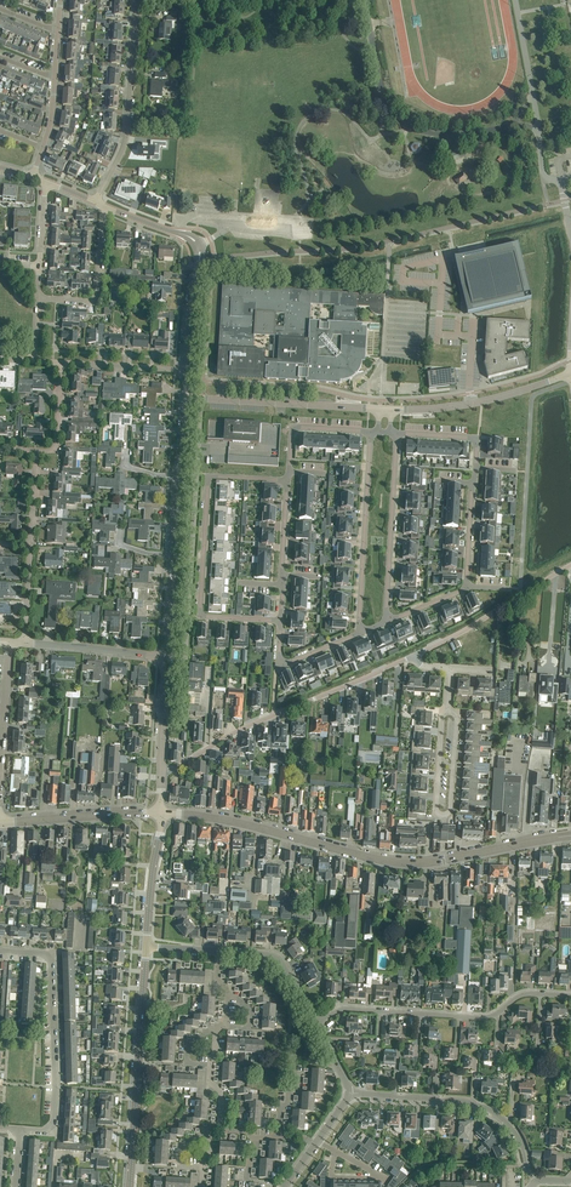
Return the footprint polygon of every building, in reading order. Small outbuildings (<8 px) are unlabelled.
[(39,2),(37,6),(36,9),(46,12),(48,7),(42,4),(44,0),(40,0),(39,2)] [(112,7),(124,8),(124,0),(116,0),(115,3),(110,3),(110,7),(112,7)] [(73,12),(73,16),(80,16),(82,16),(83,16),(83,12),(79,12),(79,5),(71,4),(70,12),(73,12)] [(124,8),(112,7),(112,12),(111,12),(109,12),(108,12),(107,13),(106,14),(105,18),(120,19),(121,16),(123,16),(124,8)] [(70,22),(69,30),(82,31),(82,30),(83,24),(88,24),(88,20),(82,20),(82,16),(80,16),(73,16),(73,19),(72,22),(70,22)] [(160,25),(159,40),(165,40),(171,40),(172,26),(172,21),(176,21),(176,17),(173,17),(170,17),(167,16),(167,20),(164,20),(163,25),(160,25)] [(7,21),(4,29),(3,33),(6,34),(7,31),(11,32),(14,23),(7,21)] [(109,26),(109,33),(122,34),(122,26),(120,26),(120,22),(114,22),(105,21),(105,25),(109,26)] [(21,26),(14,23),(11,32),(17,35),(21,26)] [(21,26),(17,35),(24,37),(28,29),(21,26)] [(35,32),(28,29),(24,37),(23,40),(30,43),(31,40),(35,32)] [(69,30),(69,38),(71,38),(71,42),(85,43),(86,38),(82,38),(81,38),(82,31),(69,30)] [(41,34),(35,32),(31,40),(38,43),(41,34)] [(122,34),(109,33),(108,40),(103,40),(103,44),(111,44),(111,41),(121,42),(122,34)] [(48,37),(41,34),(38,43),(37,45),(36,47),(40,48),(41,44),(45,46),(48,37)] [(68,45),(67,53),(80,54),(80,53),(80,46),(86,46),(86,43),(71,42),(71,45),(68,45)] [(111,48),(111,44),(103,44),(103,48),(108,48),(107,55),(121,56),(121,49),(112,48),(111,48)] [(80,54),(67,53),(67,60),(70,61),(69,64),(84,65),(84,61),(80,61),(80,57),(80,54)] [(120,64),(121,56),(107,55),(107,56),(106,55),(106,59),(111,59),(111,64),(120,64)] [(84,69),(84,65),(69,64),(69,67),(66,67),(66,75),(78,76),(79,76),(80,68),(84,69)] [(107,71),(107,78),(119,79),(120,71),(117,71),(117,68),(110,67),(101,66),(101,69),(101,70),(107,71)] [(4,68),(0,78),(0,79),(2,80),(4,77),(8,79),(11,70),(4,68)] [(18,73),(11,70),(8,79),(6,82),(9,83),(10,80),(14,82),(18,73)] [(14,82),(21,84),(24,76),(18,73),(14,82)] [(68,83),(67,86),(82,87),(82,84),(73,83),(74,79),(78,80),(78,76),(66,75),(65,83),(68,83)] [(21,84),(28,87),(31,79),(24,76),(21,84)] [(119,79),(107,78),(110,78),(110,86),(119,87),(119,79)] [(38,81),(31,79),(28,87),(26,91),(29,92),(30,88),(35,90),(38,81)] [(175,91),(175,88),(176,82),(152,80),(152,86),(151,86),(151,96),(162,97),(163,87),(171,88),(171,91),(175,91)] [(45,84),(38,81),(35,90),(34,92),(40,94),(39,95),(47,98),(48,89),(44,87),(45,84)] [(64,90),(64,97),(72,98),(77,98),(78,91),(82,91),(82,87),(67,86),(67,90),(64,90)] [(106,100),(118,101),(119,94),(116,93),(116,90),(109,89),(101,89),(100,92),(106,93),(106,100)] [(72,106),(72,98),(64,97),(63,105),(72,106)] [(104,112),(113,112),(115,113),(115,109),(117,109),(118,101),(106,100),(106,105),(103,105),(102,108),(99,108),(96,108),(95,111),(99,111),(104,112)] [(2,109),(0,113),(0,121),(4,123),(8,113),(9,112),(2,109)] [(61,120),(74,122),(76,122),(78,123),(78,119),(71,117),(71,114),(62,112),(61,120)] [(113,115),(113,112),(104,112),(104,115),(104,119),(103,119),(103,123),(116,123),(117,116),(113,115)] [(8,113),(4,123),(11,125),(14,117),(15,115),(8,113)] [(11,125),(18,128),(22,117),(20,116),(19,119),(14,117),(11,125)] [(22,117),(18,128),(25,131),(28,122),(21,120),(22,117)] [(61,120),(60,127),(63,128),(63,131),(72,134),(73,129),(74,130),(76,122),(74,122),(61,120)] [(35,125),(28,122),(25,131),(31,133),(35,125)] [(116,131),(116,123),(103,123),(101,122),(101,130),(100,130),(100,132),(113,135),(113,131),(116,131)] [(42,128),(35,125),(31,133),(38,136),(42,128)] [(72,152),(76,154),(78,154),(79,150),(67,145),(69,142),(71,138),(70,138),(72,134),(63,131),(63,132),(62,134),(59,133),(56,141),(58,142),(57,146),(62,148),(72,152)] [(111,141),(113,135),(100,132),(99,136),(101,137),(99,141),(97,145),(109,150),(113,141),(111,141)] [(139,145),(138,156),(153,157),(154,154),(160,154),(160,147),(166,147),(167,142),(151,141),(153,141),(152,143),(152,146),(148,145),(147,145),(143,145),(142,145),(139,145)] [(95,149),(94,153),(99,155),(100,156),(106,158),(109,150),(97,145),(95,149)] [(464,150),(452,154),(454,160),(466,156),(464,150)] [(71,163),(76,154),(72,152),(68,161),(71,163)] [(88,154),(86,158),(90,159),(94,161),(96,162),(97,158),(93,156),(91,155),(88,154)] [(53,166),(56,167),(60,159),(52,155),(48,164),(53,166)] [(60,159),(56,167),(59,169),(58,169),(63,172),(67,163),(63,161),(65,157),(62,156),(60,159)] [(81,177),(82,176),(83,172),(83,171),(86,166),(74,161),(68,174),(76,178),(78,174),(81,176),(81,177)] [(83,172),(82,176),(81,177),(84,178),(83,181),(90,183),(89,184),(93,186),(94,183),(93,182),(95,178),(100,165),(95,163),(94,162),(89,174),(83,171),(83,172)] [(139,169),(139,171),(144,174),(143,178),(149,180),(153,170),(153,169),(139,169)] [(462,173),(455,179),(459,183),(466,177),(462,173)] [(119,184),(115,195),(125,199),(126,198),(136,202),(142,187),(131,183),(130,185),(130,186),(122,183),(121,185),(119,184)] [(21,205),(27,206),(28,203),(34,204),(35,195),(34,195),(34,191),(28,190),(28,188),(24,188),(24,190),(18,189),(18,187),(11,186),(11,188),(0,187),(0,202),(21,205)] [(149,196),(145,206),(158,210),(160,206),(164,207),(164,208),(170,209),(171,198),(165,198),(164,200),(154,197),(154,198),(149,196)] [(52,216),(70,217),(73,218),(73,213),(73,209),(69,208),(69,213),(59,213),(60,209),(53,208),(52,216)] [(11,230),(11,234),(13,234),(12,244),(14,244),(14,246),(15,246),(27,246),(28,246),(28,244),(30,245),(30,236),(28,236),(29,231),(31,231),(31,226),(29,226),(29,222),(31,222),(32,218),(30,217),(30,211),(22,211),(22,210),(22,209),(16,209),(15,209),(14,229),(12,229),(11,230)] [(82,230),(84,230),(85,214),(82,214),(82,212),(77,211),(77,214),(73,213),(73,218),(72,220),(81,221),(80,227),(81,227),(81,230),(82,230)] [(93,221),(93,219),(94,215),(85,214),(84,230),(92,231),(93,226),(88,226),(88,221),(93,222),(93,221)] [(53,227),(61,228),(61,225),(59,225),(59,220),(66,221),(66,219),(69,219),(70,217),(52,216),(52,225),(53,225),(53,227)] [(53,230),(53,238),(71,240),(71,237),(70,237),(70,236),(67,236),(59,235),(60,230),(53,230)] [(116,243),(130,244),(130,233),(130,234),(126,234),(126,233),(117,232),(116,243)] [(91,242),(91,233),(83,233),(83,237),(82,237),(82,238),(71,237),(71,240),(71,241),(91,242)] [(71,241),(71,240),(53,238),(52,247),(58,247),(59,243),(71,244),(71,241)] [(136,241),(135,261),(140,261),(141,251),(150,251),(151,239),(141,239),(141,241),(136,241)] [(91,242),(71,241),(71,244),(82,245),(82,250),(90,250),(91,242)] [(529,292),(518,242),(483,251),(454,257),(457,272),(463,296),(468,295),(473,313),(526,300),(525,294),(529,292)] [(174,248),(159,247),(159,259),(164,259),(164,257),(173,258),(174,248)] [(51,260),(65,261),(65,257),(58,257),(58,252),(51,252),(51,260)] [(70,262),(89,264),(90,255),(83,255),(82,259),(76,259),(70,259),(70,262)] [(64,265),(65,261),(51,260),(50,268),(57,269),(57,265),(64,265)] [(89,264),(70,262),(70,268),(69,268),(69,272),(69,271),(71,271),(71,266),(82,267),(81,271),(89,272),(89,264)] [(48,287),(56,287),(57,271),(49,271),(48,275),(52,275),(52,280),(48,280),(48,287)] [(61,272),(57,271),(56,287),(68,288),(68,285),(68,280),(64,279),(64,281),(60,281),(60,278),(61,272)] [(68,280),(68,285),(72,285),(72,290),(76,290),(76,289),(80,289),(81,274),(78,274),(77,282),(72,281),(73,277),(69,277),(69,280),(68,280)] [(81,274),(80,289),(88,289),(90,274),(81,274)] [(164,284),(164,277),(148,276),(138,276),(133,276),(132,275),(126,275),(111,274),(110,280),(110,281),(116,281),(127,282),(127,280),(148,281),(154,281),(154,283),(153,283),(152,294),(158,294),(157,302),(165,302),(166,295),(171,295),(172,284),(164,284)] [(220,326),(219,334),(219,335),(219,344),(218,344),(219,344),(218,364),(227,364),(226,375),(226,376),(263,378),(264,363),(268,363),(268,364),(268,368),(266,368),(266,379),(275,379),(298,381),(298,379),(307,379),(307,381),(339,383),(339,382),(340,382),(341,382),(342,382),(343,382),(343,381),(344,381),(345,381),(346,381),(347,381),(347,380),(348,380),(349,380),(350,380),(350,379),(350,380),(350,381),(350,382),(349,382),(349,383),(349,384),(350,384),(350,383),(350,382),(350,381),(350,380),(351,380),(351,379),(351,378),(352,378),(352,377),(353,377),(353,376),(354,376),(354,375),(355,375),(355,374),(356,374),(356,373),(357,373),(358,373),(359,372),(360,372),(361,372),(362,372),(363,372),(363,371),(362,371),(361,371),(361,372),(360,372),(359,372),(359,371),(360,370),(360,369),(360,368),(361,368),(361,367),(361,366),(362,365),(362,364),(362,363),(362,362),(365,362),(367,328),(364,328),(362,327),(362,325),(356,324),(357,307),(369,307),(370,310),(370,311),(371,311),(371,312),(372,312),(373,313),(374,313),(374,314),(375,314),(376,314),(376,315),(377,315),(378,315),(379,315),(380,315),(380,316),(381,316),(382,316),(383,316),(384,295),(357,294),(348,293),(348,294),(346,294),(346,293),(327,292),(327,293),(323,293),(323,291),(223,285),(222,285),(221,307),(221,308),(221,316),(220,316),(220,317),(221,317),(220,325),(220,326)] [(63,319),(63,322),(71,322),(72,315),(87,316),(87,311),(90,311),(90,307),(82,306),(81,310),(71,310),(71,309),(63,309),(63,319)] [(485,353),(484,363),(488,378),(527,368),(523,352),(505,357),(505,354),(506,354),(507,340),(529,341),(530,322),(487,320),(485,353)] [(105,324),(99,324),(98,331),(97,331),(89,330),(89,335),(88,335),(87,339),(89,339),(88,343),(98,343),(98,345),(104,345),(105,324)] [(77,338),(77,333),(69,332),(62,332),(62,338),(68,338),(68,343),(82,344),(79,343),(80,338),(77,338)] [(152,337),(152,338),(152,344),(155,345),(155,348),(163,349),(163,348),(166,348),(166,349),(168,349),(168,339),(168,332),(162,332),(162,338),(152,337)] [(124,346),(124,336),(110,335),(110,333),(105,333),(104,342),(110,342),(109,346),(115,346),(115,345),(119,345),(119,346),(124,346)] [(149,335),(144,335),(144,334),(134,333),(133,334),(129,334),(128,342),(133,342),(133,347),(138,347),(142,347),(142,348),(148,348),(149,337),(149,335)] [(1,383),(14,384),(15,373),(9,373),(9,370),(6,370),(6,373),(3,372),(0,372),(0,383),(1,383)] [(455,370),(427,373),(429,389),(457,385),(455,370)] [(72,376),(72,384),(81,384),(82,376),(87,377),(87,372),(84,372),(79,371),(76,371),(76,376),(72,376)] [(31,389),(32,389),(46,390),(47,375),(43,375),(37,375),(37,374),(33,374),(32,385),(19,384),(18,393),(31,394),(31,389)] [(114,399),(120,400),(121,378),(120,378),(120,379),(117,378),(116,384),(103,383),(103,392),(114,393),(114,399)] [(121,378),(120,400),(125,400),(126,394),(137,395),(137,394),(139,394),(139,385),(138,385),(137,385),(124,384),(124,379),(121,379),(121,378)] [(147,394),(146,408),(146,409),(156,409),(157,392),(162,392),(162,389),(163,389),(161,388),(162,383),(152,383),(152,388),(142,387),(141,393),(147,394)] [(81,384),(72,384),(71,389),(73,389),(72,392),(84,393),(84,385),(81,384)] [(44,398),(38,398),(35,397),(35,398),(26,398),(26,404),(35,404),(34,414),(38,414),(44,414),(45,405),(44,405),(44,398)] [(69,409),(83,410),(83,405),(79,404),(79,401),(71,401),(71,404),(69,404),(69,409)] [(166,410),(156,409),(146,409),(146,408),(145,408),(144,414),(150,415),(150,426),(159,426),(160,413),(165,413),(165,410),(166,410)] [(69,409),(68,417),(72,417),(72,419),(72,422),(84,423),(98,423),(100,424),(100,419),(85,419),(85,418),(83,418),(83,410),(69,409)] [(132,415),(115,414),(110,414),(110,425),(116,425),(115,440),(124,441),(125,424),(131,424),(131,425),(132,425),(132,415)] [(44,421),(44,419),(36,419),(35,420),(35,424),(37,424),(37,429),(27,428),(27,429),(24,429),(23,436),(27,436),(27,437),(43,438),(43,430),(44,421)] [(259,444),(260,423),(225,421),(223,441),(259,444)] [(6,425),(0,424),(0,434),(7,435),(7,432),(7,433),(7,432),(12,432),(12,424),(6,424),(6,425)] [(80,427),(81,427),(81,425),(71,425),(71,426),(66,426),(65,430),(66,430),(66,434),(79,435),(80,427)] [(149,431),(149,443),(158,443),(159,430),(164,430),(164,427),(165,427),(159,426),(150,426),(144,425),(143,431),(149,431)] [(79,435),(66,434),(66,439),(67,439),(67,443),(71,443),(70,447),(84,448),(84,447),(85,443),(79,442),(79,435)] [(306,448),(307,436),(300,436),(300,443),(296,443),(295,450),(299,451),(299,448),(306,448)] [(489,439),(488,447),(503,447),(504,436),(496,436),(496,440),(489,439)] [(352,451),(353,439),(346,438),(345,453),(345,452),(352,452),(352,451)] [(160,443),(158,443),(149,443),(138,442),(138,448),(144,448),(143,463),(146,463),(150,464),(153,464),(152,463),(153,447),(159,447),(159,444),(160,443)] [(459,457),(459,460),(469,461),(470,453),(466,453),(467,446),(463,445),(460,445),(459,457)] [(64,455),(63,459),(77,460),(77,453),(91,453),(93,455),(96,455),(97,454),(98,454),(98,449),(84,448),(70,447),(70,451),(65,451),(65,455),(64,455)] [(98,449),(98,454),(100,454),(101,454),(101,453),(106,453),(107,453),(106,455),(106,464),(106,468),(111,468),(111,465),(115,465),(115,464),(116,453),(116,452),(121,452),(122,449),(122,448),(116,448),(101,447),(98,447),(98,449)] [(488,447),(488,454),(495,454),(495,458),(508,459),(508,448),(503,447),(488,447)] [(270,458),(269,466),(278,467),(278,459),(278,458),(270,458)] [(63,466),(63,468),(69,468),(68,473),(81,473),(81,471),(81,469),(76,468),(77,460),(63,459),(63,464),(64,464),(64,466),(63,466)] [(7,463),(7,469),(7,474),(15,474),(14,487),(21,487),(22,473),(21,473),(21,465),(12,464),(12,463),(7,463)] [(355,477),(355,469),(348,469),(348,465),(340,465),(340,476),(355,477)] [(407,477),(407,478),(422,479),(423,468),(415,467),(415,471),(408,471),(407,477)] [(85,477),(85,474),(68,473),(68,476),(63,476),(54,476),(54,478),(55,478),(55,479),(54,479),(53,484),(66,485),(71,485),(72,476),(81,477),(81,476),(85,477)] [(501,481),(502,473),(487,473),(486,480),(501,481)] [(113,494),(119,495),(120,474),(117,474),(116,479),(100,478),(99,478),(98,478),(96,478),(95,487),(113,488),(113,494)] [(120,474),(119,495),(125,495),(125,489),(129,489),(137,490),(137,480),(137,479),(126,479),(124,479),(124,474),(121,474),(120,474)] [(355,482),(355,478),(355,477),(340,476),(339,487),(347,487),(347,483),(354,484),(354,482),(355,482)] [(316,485),(317,478),(302,477),(301,484),(316,485)] [(407,478),(407,485),(414,486),(414,490),(425,491),(426,486),(422,486),(422,479),(407,478)] [(220,488),(220,494),(235,495),(235,490),(230,489),(231,482),(216,481),(216,488),(220,488)] [(262,482),(262,493),(277,494),(277,487),(270,486),(270,482),(262,482)] [(57,497),(79,498),(94,499),(95,496),(92,496),(92,495),(81,494),(66,493),(66,485),(53,484),(53,489),(55,489),(54,492),(61,493),(61,497),(57,497)] [(445,484),(445,492),(448,492),(448,491),(460,492),(460,485),(445,484)] [(146,492),(145,503),(154,504),(155,491),(160,491),(161,488),(161,487),(140,486),(140,492),(146,492)] [(353,502),(354,495),(346,494),(347,491),(339,490),(338,501),(353,502)] [(406,502),(421,503),(421,492),(414,492),(414,496),(406,495),(406,498),(406,502)] [(276,497),(277,494),(262,493),(261,504),(269,504),(269,501),(276,501),(276,500),(277,500),(277,497),(276,497)] [(234,501),(235,495),(220,494),(219,499),(215,499),(215,507),(226,508),(227,500),(234,501)] [(500,502),(500,494),(486,494),(485,501),(500,502)] [(47,504),(47,509),(61,510),(61,509),(61,504),(75,505),(75,502),(78,503),(79,498),(57,497),(56,499),(57,499),(57,501),(48,501),(48,502),(48,503),(48,504),(47,504)] [(353,509),(353,502),(338,501),(338,512),(345,513),(346,509),(353,509)] [(104,508),(103,514),(109,515),(109,522),(105,522),(105,523),(104,525),(109,526),(116,526),(118,526),(118,515),(119,513),(123,513),(123,515),(123,516),(124,506),(124,503),(124,502),(119,502),(119,505),(111,505),(111,509),(104,508)] [(420,514),(421,503),(406,502),(406,510),(413,510),(413,514),(420,514)] [(144,520),(153,521),(154,508),(159,508),(160,505),(160,504),(154,504),(145,503),(139,503),(139,509),(145,509),(144,520)] [(497,514),(498,503),(490,503),(490,506),(483,506),(482,508),(482,512),(482,513),(497,514)] [(269,508),(269,504),(261,504),(260,515),(275,516),(276,509),(269,508)] [(312,512),(312,505),(300,504),(299,504),(299,512),(300,512),(315,513),(315,512),(312,512)] [(228,508),(226,508),(215,507),(214,514),(218,515),(218,520),(233,521),(234,516),(227,516),(228,508)] [(59,523),(59,522),(67,523),(77,524),(77,523),(79,523),(79,519),(67,518),(67,519),(63,518),(64,510),(61,509),(61,510),(47,509),(47,514),(48,514),(48,517),(56,518),(58,518),(58,523),(59,523)] [(496,525),(497,514),(482,513),(482,520),(489,521),(489,525),(496,525)] [(275,523),(275,516),(260,515),(263,515),(263,522),(260,522),(260,526),(267,526),(268,523),(275,523)] [(352,527),(352,520),(345,520),(345,516),(337,515),(337,526),(352,527)] [(22,516),(15,516),(13,516),(13,518),(1,517),(1,523),(12,523),(12,526),(12,525),(12,526),(15,526),(14,530),(21,531),(22,516)] [(404,527),(419,528),(420,517),(412,516),(412,520),(405,519),(405,526),(404,527)] [(126,519),(126,523),(129,523),(129,525),(133,525),(139,526),(138,534),(138,540),(138,541),(148,541),(147,541),(148,526),(148,524),(154,525),(154,521),(155,521),(153,521),(144,520),(139,520),(134,520),(129,519),(126,519)] [(443,519),(443,526),(458,527),(458,520),(446,519),(443,519)] [(233,527),(233,521),(218,520),(218,526),(214,525),(213,533),(228,534),(228,527),(233,527)] [(297,526),(296,526),(296,528),(296,531),(311,532),(312,521),(304,521),(304,525),(297,524),(297,526)] [(59,522),(59,523),(59,527),(48,526),(48,532),(48,542),(54,543),(56,543),(65,543),(66,528),(67,523),(59,522)] [(116,527),(116,526),(109,526),(104,525),(93,525),(92,533),(95,533),(95,531),(101,531),(100,542),(109,543),(109,542),(110,529),(116,530),(116,527)] [(496,536),(496,525),(489,525),(488,529),(481,528),(481,535),(496,536)] [(267,530),(267,526),(260,526),(259,537),(274,538),(274,531),(267,530)] [(352,531),(352,527),(337,526),(336,537),(344,538),(344,534),(351,535),(351,533),(352,533),(352,531)] [(419,538),(419,528),(404,527),(404,534),(411,534),(411,538),(419,539),(419,538)] [(444,528),(444,539),(458,540),(459,532),(451,532),(452,528),(444,528)] [(311,543),(311,532),(296,531),(296,539),(303,539),(303,543),(311,543)] [(228,535),(228,534),(213,533),(213,541),(217,541),(217,546),(232,547),(232,542),(224,542),(225,534),(228,535)] [(495,547),(496,536),(481,535),(480,543),(488,543),(487,547),(495,547)] [(274,539),(274,538),(259,537),(258,548),(266,548),(266,545),(274,545),(274,543),(274,539)] [(338,545),(338,552),(350,553),(350,546),(344,545),(344,540),(333,539),(332,545),(338,545)] [(444,539),(443,550),(451,550),(451,546),(458,547),(458,540),(444,539)] [(411,540),(411,544),(403,544),(403,551),(415,552),(416,544),(419,545),(419,541),(411,540)] [(310,554),(311,543),(303,543),(303,547),(295,546),(295,553),(310,554)] [(231,553),(232,547),(217,546),(216,552),(212,552),(212,560),(226,560),(226,553),(231,553)] [(256,549),(255,557),(258,557),(270,558),(271,550),(256,549)] [(61,566),(63,551),(56,550),(56,558),(51,557),(51,555),(46,555),(45,563),(44,565),(46,565),(46,567),(50,567),(50,565),(61,566)] [(443,550),(443,561),(457,562),(457,554),(450,554),(451,550),(443,550)] [(417,563),(418,552),(403,551),(402,558),(410,559),(410,563),(417,563)] [(350,560),(350,553),(338,552),(335,552),(335,563),(342,563),(343,560),(350,560)] [(109,574),(115,575),(116,553),(116,554),(112,553),(112,559),(95,558),(94,567),(110,568),(109,574)] [(117,553),(116,553),(115,575),(121,575),(121,569),(132,570),(133,560),(132,560),(119,559),(120,554),(117,554),(117,553)] [(309,565),(310,554),(295,553),(294,561),(302,561),(302,565),(309,565)] [(493,563),(494,556),(482,555),(481,562),(493,563)] [(16,559),(0,558),(0,573),(13,573),(13,571),(16,571),(16,559)] [(226,568),(226,560),(212,560),(211,567),(215,567),(215,573),(230,574),(230,568),(226,568)] [(443,561),(442,572),(450,573),(450,569),(457,569),(457,562),(443,561)] [(401,575),(414,576),(414,569),(417,569),(417,565),(410,565),(409,569),(402,568),(401,575)] [(148,584),(149,571),(154,571),(155,568),(155,567),(134,566),(134,572),(140,572),(139,579),(132,579),(131,583),(133,583),(139,583),(139,584),(148,584)] [(342,570),(342,567),(334,566),(334,577),(349,578),(349,571),(342,570)] [(495,577),(496,570),(493,569),(481,569),(481,576),(495,577)] [(269,579),(269,571),(254,570),(254,578),(269,579)] [(230,579),(230,574),(215,573),(215,578),(210,578),(210,586),(225,586),(225,579),(230,579)] [(456,579),(456,578),(448,577),(448,574),(438,573),(438,577),(439,577),(439,585),(456,586),(456,584),(457,583),(457,580),(456,579)] [(416,587),(417,576),(402,575),(401,583),(408,583),(408,587),(416,587)] [(87,595),(97,596),(100,596),(102,577),(89,576),(87,595)] [(349,584),(349,580),(349,578),(334,577),(333,588),(341,589),(341,585),(348,585),(348,584),(349,584)] [(3,600),(3,596),(16,597),(16,594),(15,594),(15,591),(14,591),(14,588),(15,588),(16,583),(0,582),(0,599),(3,600)] [(72,584),(53,582),(47,582),(46,588),(50,589),(49,594),(49,595),(50,595),(49,612),(48,612),(48,619),(45,619),(44,628),(56,629),(56,623),(57,597),(59,597),(59,601),(71,601),(71,597),(72,589),(75,590),(75,584),(72,584)] [(139,583),(133,583),(133,593),(139,593),(138,600),(147,601),(148,588),(153,588),(154,585),(154,584),(148,584),(139,584),(139,583)] [(224,594),(225,586),(210,586),(210,593),(214,593),(213,599),(229,600),(229,594),(224,594)] [(400,600),(413,601),(414,594),(416,594),(417,590),(409,589),(409,593),(401,593),(400,594),(400,595),(399,598),(400,599),(400,600)] [(347,604),(348,596),(340,596),(341,592),(333,592),(333,596),(334,596),(334,602),(332,602),(332,603),(347,604)] [(263,598),(263,594),(250,594),(250,598),(255,598),(255,605),(270,606),(270,599),(263,598)] [(470,605),(467,607),(470,614),(474,612),(473,611),(480,608),(474,595),(473,595),(472,595),(469,596),(468,597),(467,598),(470,605)] [(105,611),(105,617),(111,617),(111,619),(110,626),(110,632),(109,632),(109,633),(119,633),(120,618),(120,616),(124,616),(124,618),(125,619),(125,618),(125,617),(125,612),(126,605),(126,601),(126,600),(121,599),(120,612),(114,612),(105,611)] [(228,605),(229,600),(213,599),(213,604),(209,604),(208,612),(222,613),(222,605),(228,605)] [(138,606),(137,617),(146,618),(147,605),(152,605),(153,602),(153,601),(147,601),(138,600),(132,600),(132,606),(138,606)] [(0,615),(11,616),(12,611),(13,611),(14,606),(9,606),(9,602),(0,601),(0,615)] [(347,611),(347,604),(332,603),(331,614),(339,614),(339,610),(347,611)] [(454,603),(448,606),(453,618),(454,620),(464,615),(461,608),(458,610),(455,603),(454,603)] [(269,613),(270,606),(255,605),(254,616),(262,616),(262,613),(269,613)] [(444,615),(441,617),(444,624),(448,622),(447,621),(453,618),(448,606),(442,608),(441,608),(444,615)] [(307,616),(307,611),(299,611),(299,615),(292,614),(292,616),(291,616),(291,620),(291,621),(305,622),(305,615),(307,616)] [(97,632),(98,626),(99,614),(93,613),(92,617),(82,615),(82,612),(76,612),(74,630),(80,630),(81,628),(91,629),(91,631),(97,632)] [(422,625),(418,627),(421,634),(432,630),(426,615),(425,615),(423,615),(420,616),(420,617),(419,618),(422,625)] [(148,618),(146,618),(137,617),(127,616),(127,622),(132,623),(131,637),(131,638),(141,638),(142,621),(147,622),(147,618),(148,618)] [(330,617),(330,628),(346,629),(346,628),(347,627),(347,624),(346,623),(346,621),(338,621),(338,617),(330,617)] [(305,623),(305,622),(291,621),(291,629),(298,629),(298,633),(306,633),(306,629),(303,629),(303,622),(305,623)] [(407,623),(401,625),(405,636),(405,637),(406,639),(416,635),(414,628),(410,629),(407,623)] [(200,626),(198,626),(197,642),(210,642),(211,635),(205,634),(206,626),(204,626),(204,625),(201,625),(200,626)] [(395,635),(393,636),(396,643),(400,642),(399,639),(405,637),(405,636),(401,625),(394,628),(397,635),(395,635)] [(228,643),(229,636),(225,635),(225,627),(224,627),(223,626),(220,626),(219,627),(218,627),(217,643),(228,643)] [(234,636),(235,636),(235,641),(243,642),(243,647),(248,647),(248,639),(244,639),(245,629),(241,628),(241,627),(237,627),(236,628),(235,628),(235,632),(234,632),(234,636)] [(257,629),(256,647),(271,648),(271,638),(264,638),(264,630),(263,629),(262,629),(259,628),(258,629),(257,629)] [(383,633),(380,634),(386,648),(396,643),(393,636),(390,638),(387,631),(386,632),(385,631),(383,632),(383,633)] [(305,647),(306,633),(298,633),(297,638),(289,638),(289,639),(288,640),(288,643),(289,644),(289,646),(305,647)] [(376,643),(373,645),(376,652),(386,648),(380,634),(374,637),(376,643)] [(354,645),(367,639),(365,636),(352,641),(354,645)] [(366,640),(360,642),(365,653),(371,651),(372,653),(376,652),(373,645),(369,646),(367,639),(366,640)] [(356,652),(353,653),(356,660),(366,656),(365,653),(360,642),(354,645),(353,645),(356,652)] [(339,651),(337,652),(343,666),(355,662),(350,650),(350,651),(346,653),(344,649),(343,649),(342,649),(339,650),(339,651)] [(329,655),(322,658),(327,669),(328,672),(338,668),(335,660),(332,662),(329,655)] [(75,658),(71,658),(65,657),(65,658),(60,658),(60,656),(59,656),(59,657),(52,657),(52,665),(52,674),(58,674),(58,667),(75,668),(75,658)] [(318,667),(315,669),(318,676),(322,675),(320,672),(327,669),(322,658),(316,661),(318,667)] [(100,701),(104,701),(106,681),(106,673),(102,672),(103,662),(99,662),(99,663),(96,663),(96,662),(88,661),(88,663),(87,663),(87,665),(82,665),(82,671),(82,672),(87,672),(87,671),(93,671),(93,681),(100,682),(100,681),(101,681),(100,698),(100,701)] [(127,666),(127,665),(112,663),(112,674),(112,677),(117,677),(117,674),(126,675),(126,668),(127,668),(127,666)] [(23,665),(22,678),(31,678),(31,677),(31,671),(36,671),(36,672),(41,672),(41,664),(37,664),(36,667),(32,666),(23,665)] [(303,666),(302,666),(308,680),(318,676),(315,669),(311,670),(309,664),(307,664),(303,665),(303,666)] [(188,692),(202,693),(202,684),(202,683),(202,684),(203,666),(190,665),(188,683),(191,683),(191,684),(188,683),(188,692)] [(148,687),(149,670),(144,669),(144,671),(140,671),(141,667),(134,666),(134,673),(132,672),(131,681),(133,681),(133,685),(133,684),(138,685),(138,686),(148,687)] [(298,676),(295,677),(298,684),(308,680),(302,666),(295,669),(298,676)] [(286,682),(282,684),(285,691),(289,689),(288,688),(295,685),(290,672),(288,672),(287,672),(284,673),(284,674),(282,675),(286,682)] [(403,691),(414,692),(415,674),(411,674),(411,675),(408,675),(408,674),(407,683),(404,683),(404,682),(403,682),(403,691)] [(419,675),(415,674),(414,692),(425,693),(425,684),(421,684),(422,675),(422,676),(419,676),(419,675)] [(536,683),(536,681),(536,675),(529,674),(529,678),(526,678),(526,677),(519,676),(518,693),(526,693),(526,697),(533,698),(534,683),(536,683)] [(541,676),(539,695),(548,696),(547,703),(557,704),(558,685),(553,685),(553,683),(554,677),(541,676)] [(31,678),(22,678),(19,677),(19,678),(21,678),(20,681),(19,681),(19,686),(18,686),(18,687),(24,687),(30,687),(31,680),(35,681),(35,678),(31,677),(31,678)] [(430,685),(425,684),(425,693),(436,694),(436,689),(440,689),(440,686),(441,686),(441,683),(440,683),(441,679),(437,679),(437,678),(434,678),(430,678),(430,685)] [(483,697),(485,679),(480,679),(480,680),(478,680),(478,679),(477,688),(473,688),(472,696),(483,697)] [(485,679),(483,697),(490,697),(489,702),(494,702),(495,698),(495,689),(491,689),(492,680),(491,680),(491,681),(489,681),(489,680),(485,679)] [(472,696),(473,688),(469,687),(469,681),(465,681),(465,680),(463,680),(463,681),(459,680),(458,684),(457,684),(457,687),(458,687),(458,691),(462,691),(461,695),(472,696)] [(560,695),(569,695),(568,701),(570,701),(570,688),(570,684),(570,681),(562,680),(560,695)] [(316,683),(310,685),(312,690),(314,689),(322,686),(321,684),(320,681),(315,682),(316,683)] [(495,698),(494,704),(499,704),(499,699),(505,699),(504,704),(510,704),(511,700),(510,700),(511,681),(506,681),(506,682),(500,682),(499,689),(501,689),(500,691),(499,691),(499,692),(495,692),(495,698)] [(393,696),(393,690),(394,684),(388,683),(388,682),(383,682),(383,691),(379,691),(379,689),(378,695),(378,696),(382,696),(382,697),(387,697),(387,696),(393,696)] [(242,708),(243,700),(244,690),(229,689),(229,699),(238,700),(237,708),(236,708),(234,708),(234,712),(234,718),(241,719),(242,713),(242,708)] [(253,692),(252,708),(254,708),(254,709),(257,709),(258,708),(260,708),(260,700),(268,701),(268,690),(260,689),(260,692),(253,692)] [(76,690),(76,693),(66,693),(66,698),(80,699),(80,690),(76,690)] [(365,694),(365,708),(364,712),(377,713),(378,699),(375,698),(375,694),(372,694),(372,692),(366,692),(366,694),(365,694)] [(28,711),(33,711),(33,702),(32,702),(32,699),(20,698),(19,710),(28,711)] [(354,719),(354,726),(360,726),(361,710),(357,710),(357,701),(357,700),(352,699),(352,701),(348,701),(347,716),(348,716),(347,718),(353,718),(353,719),(354,719)] [(415,714),(415,719),(432,720),(433,716),(432,716),(432,714),(433,714),(433,713),(424,713),(424,708),(425,708),(425,707),(411,706),(411,714),(415,714)] [(144,712),(142,712),(142,707),(134,707),(133,725),(143,726),(144,718),(143,718),(143,716),(144,716),(144,712)] [(338,709),(338,707),(333,707),(333,708),(332,708),(331,724),(338,724),(339,732),(344,732),(345,718),(341,717),(341,709),(338,709)] [(28,711),(19,710),(19,711),(20,711),(20,715),(19,715),(18,723),(27,723),(28,715),(35,715),(36,712),(33,711),(28,711)] [(468,724),(482,725),(493,726),(493,721),(482,720),(483,714),(467,713),(467,717),(468,717),(468,720),(467,720),(468,720),(468,724)] [(211,717),(210,730),(215,730),(214,731),(221,731),(222,725),(222,715),(216,714),(215,717),(211,717)] [(432,725),(432,720),(415,719),(414,730),(423,731),(423,727),(432,727),(431,727),(431,725),(432,725)] [(327,733),(327,730),(328,724),(321,724),(321,721),(312,720),(312,726),(310,726),(310,733),(320,734),(321,732),(327,733)] [(202,743),(204,722),(195,722),(194,743),(202,743)] [(293,724),(292,724),(292,725),(291,737),(305,738),(305,725),(306,725),(305,724),(305,725),(301,724),(301,722),(297,722),(297,724),(293,724)] [(482,731),(482,725),(468,724),(466,724),(466,728),(467,728),(467,731),(466,730),(466,731),(467,731),(467,735),(481,736),(492,736),(492,731),(482,731)] [(272,748),(280,748),(282,726),(276,726),(276,733),(273,733),(272,748)] [(280,748),(282,749),(288,749),(289,734),(287,734),(287,726),(282,726),(280,748)] [(258,735),(258,742),(262,742),(262,747),(262,748),(270,748),(271,747),(271,745),(271,739),(267,739),(267,736),(268,729),(265,729),(264,728),(261,728),(260,729),(259,729),(258,735)] [(422,735),(423,731),(414,730),(413,741),(431,742),(431,738),(430,738),(430,736),(431,736),(431,735),(422,735)] [(23,744),(25,744),(25,739),(23,739),(23,732),(14,731),(13,743),(15,743),(23,743),(23,744)] [(138,734),(132,734),(128,733),(127,739),(129,739),(128,754),(139,754),(137,754),(137,751),(142,751),(142,740),(138,739),(138,734)] [(242,741),(242,748),(246,748),(246,753),(246,754),(248,754),(248,756),(250,761),(254,761),(254,755),(254,751),(255,745),(251,745),(252,736),(252,735),(248,735),(248,734),(245,734),(244,735),(243,735),(242,741)] [(532,742),(532,748),(553,750),(554,735),(547,734),(546,743),(532,742)] [(466,746),(481,747),(491,747),(491,742),(481,742),(481,736),(467,735),(466,735),(465,739),(467,739),(466,742),(465,741),(465,742),(466,742),(466,746)] [(411,752),(413,752),(421,752),(421,749),(430,749),(429,749),(429,747),(431,747),(431,742),(413,741),(412,741),(411,752)] [(26,744),(25,744),(23,744),(23,743),(15,743),(14,753),(20,754),(27,754),(27,751),(25,751),(26,744)] [(240,756),(240,754),(241,748),(234,747),(234,744),(226,744),(223,744),(223,750),(223,752),(225,752),(225,755),(233,756),(233,755),(240,756)] [(119,780),(120,764),(121,756),(119,756),(120,749),(120,745),(110,745),(110,748),(109,748),(108,774),(109,774),(108,780),(108,786),(102,786),(101,797),(111,797),(112,787),(111,787),(112,786),(117,786),(118,780),(119,780)] [(171,752),(170,761),(178,762),(178,756),(178,752),(180,752),(180,749),(182,749),(182,745),(178,745),(174,745),(173,752),(171,752)] [(481,747),(466,746),(465,745),(465,750),(466,750),(466,752),(464,752),(464,753),(466,753),(465,756),(480,757),(490,758),(491,753),(480,752),(481,747)] [(210,752),(210,759),(222,760),(222,753),(210,752)] [(413,752),(412,763),(429,764),(430,760),(428,759),(429,757),(430,757),(421,756),(421,752),(413,752)] [(87,771),(87,772),(88,772),(88,781),(87,793),(86,793),(86,803),(94,804),(95,791),(94,790),(94,787),(98,787),(100,755),(96,754),(89,754),(87,771)] [(128,757),(121,756),(120,764),(128,765),(128,757)] [(463,767),(489,769),(490,764),(479,763),(480,757),(465,756),(464,756),(464,761),(465,761),(465,763),(464,763),(464,764),(465,764),(465,767),(463,767)] [(19,775),(29,776),(29,758),(21,757),(21,760),(20,760),(19,775)] [(502,812),(504,783),(504,775),(505,758),(498,758),(497,769),(494,769),(494,772),(490,772),(490,778),(493,778),(492,801),(488,800),(488,807),(492,808),(491,811),(492,811),(491,823),(496,823),(496,817),(494,817),(494,811),(502,812)] [(47,786),(47,791),(49,791),(49,793),(53,794),(53,793),(57,793),(57,787),(59,787),(60,772),(61,772),(62,762),(53,761),(52,771),(50,771),(49,776),(54,776),(53,786),(47,786)] [(208,777),(208,765),(205,765),(205,763),(196,763),(195,774),(204,775),(204,776),(208,777)] [(429,768),(429,764),(412,763),(411,774),(420,774),(420,770),(429,771),(428,771),(428,768),(429,768)] [(128,765),(120,764),(119,780),(124,780),(124,776),(135,777),(135,771),(136,766),(128,765)] [(489,774),(489,769),(463,767),(463,768),(465,768),(464,771),(463,771),(463,772),(464,772),(464,774),(463,774),(463,779),(464,779),(478,780),(479,774),(489,774)] [(286,789),(288,768),(281,768),(280,788),(286,789)] [(398,773),(398,771),(387,770),(386,777),(390,778),(390,782),(388,782),(387,790),(397,791),(398,773)] [(87,772),(87,771),(79,771),(78,785),(81,785),(81,792),(78,792),(77,802),(86,803),(86,793),(87,793),(88,781),(88,772),(87,772)] [(419,778),(420,774),(411,774),(410,784),(428,786),(428,781),(427,781),(427,779),(428,779),(419,778)] [(548,807),(549,795),(550,779),(540,779),(541,774),(533,774),(532,786),(533,786),(530,824),(534,824),(547,825),(548,812),(545,812),(546,807),(548,807)] [(28,795),(28,784),(29,776),(19,775),(15,775),(13,789),(16,789),(16,794),(26,795),(28,795)] [(208,802),(208,808),(214,808),(216,792),(219,792),(220,788),(221,777),(221,776),(216,775),(215,790),(209,789),(209,793),(209,795),(208,802)] [(311,775),(310,785),(325,786),(325,776),(311,775)] [(521,776),(504,775),(504,783),(501,827),(501,833),(509,834),(510,829),(518,829),(518,822),(517,822),(518,817),(519,817),(519,813),(521,784),(521,776)] [(124,776),(124,780),(123,792),(122,798),(134,798),(136,777),(135,777),(124,776)] [(221,777),(220,788),(222,788),(222,798),(229,798),(231,782),(231,778),(221,777)] [(462,789),(463,789),(477,790),(478,785),(488,785),(489,780),(478,780),(464,779),(464,782),(462,782),(462,783),(463,783),(463,785),(462,785),(462,789)] [(193,783),(192,783),(186,782),(186,788),(180,787),(180,790),(179,803),(188,804),(189,791),(192,791),(193,783)] [(238,787),(238,790),(241,790),(239,804),(242,805),(242,811),(251,812),(254,788),(241,787),(239,787),(239,784),(238,784),(238,787)] [(410,784),(409,795),(418,796),(418,792),(427,793),(427,792),(426,792),(426,790),(427,790),(428,786),(410,784)] [(70,804),(70,798),(71,787),(61,787),(60,798),(60,804),(70,804)] [(179,788),(176,788),(173,788),(172,795),(170,795),(169,803),(178,803),(179,788)] [(488,791),(477,790),(463,789),(463,793),(461,793),(463,794),(463,796),(461,796),(461,800),(462,800),(476,801),(477,796),(487,796),(488,791)] [(206,801),(207,791),(200,790),(199,796),(196,796),(195,801),(195,807),(205,807),(206,801)] [(39,807),(39,801),(39,800),(40,792),(35,792),(34,800),(29,800),(29,807),(35,808),(35,807),(39,807)] [(372,792),(371,810),(379,810),(380,792),(372,792)] [(53,794),(49,793),(48,804),(56,805),(57,799),(57,793),(53,793),(53,794)] [(26,795),(16,794),(15,807),(25,808),(26,795)] [(418,800),(418,796),(409,795),(409,806),(426,808),(427,803),(425,803),(426,801),(427,801),(427,800),(418,800)] [(265,808),(266,799),(266,796),(262,796),(261,804),(257,803),(256,807),(256,813),(264,814),(265,808)] [(229,798),(222,798),(221,809),(231,810),(232,798),(229,798)] [(294,815),(291,814),(292,807),(294,807),(295,799),(287,798),(286,808),(286,814),(289,815),(288,826),(297,827),(298,815),(298,808),(297,808),(296,810),(294,810),(294,815)] [(281,809),(280,809),(280,808),(280,807),(281,806),(281,804),(281,803),(281,800),(281,799),(278,799),(277,800),(270,799),(268,814),(280,816),(280,810),(281,809)] [(559,808),(560,801),(560,800),(555,799),(554,806),(552,806),(552,815),(551,821),(558,821),(559,815),(559,808)] [(487,802),(476,801),(462,800),(462,804),(461,804),(462,804),(462,807),(461,807),(460,811),(476,812),(476,806),(487,807),(487,802)] [(426,808),(409,806),(408,819),(417,819),(416,819),(417,814),(426,815),(426,814),(425,814),(425,812),(426,812),(426,808)] [(569,823),(569,817),(569,812),(560,811),(559,823),(569,823)] [(354,814),(354,821),(353,830),(357,830),(356,840),(363,841),(364,825),(360,825),(360,815),(354,814)] [(326,834),(326,828),(327,818),(320,818),(319,834),(326,834)] [(375,848),(376,841),(371,841),(372,821),(366,820),(364,841),(363,847),(375,848)] [(466,839),(472,839),(473,824),(463,823),(463,827),(462,839),(463,839),(463,838),(466,838),(466,839)] [(496,823),(491,823),(489,823),(487,823),(487,825),(489,825),(489,827),(486,827),(486,832),(488,832),(488,837),(495,838),(496,823)] [(184,837),(184,831),(184,825),(175,824),(174,836),(173,847),(177,847),(178,836),(184,837)] [(485,824),(473,824),(472,839),(482,840),(483,829),(485,829),(485,824)] [(434,825),(433,841),(440,841),(441,832),(438,832),(438,829),(441,829),(441,825),(434,825)] [(451,829),(447,829),(448,826),(444,826),(441,825),(441,829),(438,829),(438,832),(441,832),(440,841),(444,841),(447,841),(447,833),(450,833),(451,829)] [(131,850),(126,850),(126,840),(129,840),(130,827),(120,826),(120,829),(113,829),(113,838),(113,846),(114,846),(113,857),(131,858),(131,850)] [(340,831),(340,834),(341,834),(340,838),(349,839),(349,833),(350,830),(349,830),(349,826),(342,826),(341,829),(341,831),(340,831)] [(94,847),(93,857),(111,858),(112,848),(106,848),(107,842),(107,839),(110,839),(111,833),(108,833),(108,828),(96,827),(96,833),(96,834),(103,835),(102,842),(102,848),(94,847)] [(197,830),(196,830),(196,828),(188,827),(188,829),(187,829),(186,842),(187,842),(187,844),(195,845),(195,842),(196,843),(197,830)] [(198,839),(198,842),(206,842),(211,843),(212,839),(212,833),(211,833),(211,828),(199,828),(198,834),(198,839)] [(396,829),(396,835),(396,838),(400,839),(399,847),(417,849),(417,846),(425,846),(426,835),(425,835),(426,829),(418,828),(418,831),(396,829)] [(68,845),(69,830),(60,830),(59,838),(58,838),(57,842),(64,843),(64,845),(68,845)] [(76,846),(75,850),(88,851),(88,846),(89,846),(89,840),(87,840),(87,837),(87,831),(79,830),(79,834),(76,834),(76,840),(76,846)] [(53,845),(54,837),(54,831),(46,831),(45,841),(49,841),(48,851),(53,851),(56,851),(56,845),(53,845)] [(218,843),(222,843),(222,832),(214,831),(214,844),(213,852),(217,852),(217,845),(218,843)] [(23,855),(24,838),(24,832),(12,832),(11,838),(11,854),(23,855)] [(37,855),(38,839),(38,833),(29,832),(29,841),(34,841),(33,854),(37,855)] [(230,832),(222,832),(222,843),(225,844),(225,850),(228,850),(230,832)] [(380,840),(380,843),(379,849),(390,849),(391,834),(386,833),(385,841),(380,840)] [(242,847),(242,843),(242,837),(234,836),(233,842),(233,850),(241,850),(241,847),(242,847)] [(255,846),(254,845),(254,840),(245,840),(245,852),(245,860),(245,861),(248,861),(248,856),(254,857),(254,851),(254,848),(255,848),(255,846)] [(261,840),(259,860),(258,870),(265,870),(265,865),(266,860),(271,861),(273,841),(261,840)] [(562,859),(562,864),(570,865),(570,849),(563,849),(563,855),(562,859)] [(535,863),(534,863),(534,872),(534,883),(538,883),(538,878),(548,878),(548,871),(545,870),(545,864),(552,865),(552,860),(552,854),(547,853),(547,852),(545,852),(545,853),(544,853),(544,852),(541,852),(541,853),(540,853),(540,861),(535,861),(535,863)] [(294,868),(294,859),(295,853),(286,853),(285,862),(289,862),(289,868),(294,868)] [(297,857),(296,864),(304,865),(304,866),(312,867),(313,858),(301,857),(301,858),(297,857)] [(530,872),(534,872),(534,863),(530,863),(530,858),(519,858),(519,867),(519,872),(517,872),(517,877),(523,877),(524,872),(523,872),(523,869),(523,868),(530,868),(530,872)] [(331,878),(332,870),(328,870),(329,860),(319,860),(319,862),(319,864),(319,869),(324,870),(324,872),(326,873),(325,881),(331,881),(331,878)] [(344,875),(344,866),(345,860),(336,860),(335,875),(344,875)] [(55,870),(55,868),(55,866),(55,862),(42,861),(41,869),(55,870)] [(176,869),(176,873),(175,881),(186,881),(187,877),(182,876),(183,865),(181,864),(174,864),(173,869),(176,869)] [(272,878),(271,895),(279,895),(281,866),(265,865),(265,870),(264,877),(272,878)] [(113,890),(122,891),(123,883),(129,884),(130,871),(128,871),(129,866),(117,866),(117,870),(120,870),(120,881),(109,881),(108,890),(113,890)] [(482,877),(482,873),(483,867),(475,866),(474,887),(478,887),(479,877),(482,877)] [(493,878),(498,878),(499,867),(491,867),(491,873),(489,873),(489,877),(490,877),(489,883),(493,883),(493,878)] [(507,868),(499,867),(498,878),(504,878),(503,883),(508,883),(508,878),(508,874),(506,874),(507,868)] [(349,869),(349,877),(349,878),(353,879),(356,879),(357,869),(349,869)] [(473,882),(474,877),(474,871),(466,870),(466,877),(465,877),(464,881),(465,881),(465,887),(469,887),(469,882),(473,882)] [(451,872),(451,901),(451,902),(447,902),(447,906),(458,906),(458,899),(459,899),(459,898),(458,898),(458,884),(460,884),(459,884),(460,873),(460,872),(451,872)] [(25,873),(24,885),(33,886),(34,881),(34,874),(25,873)] [(360,895),(359,910),(364,910),(365,896),(374,897),(375,874),(364,873),(362,896),(360,895)] [(447,884),(447,880),(447,874),(434,875),(435,885),(439,884),(439,895),(438,895),(438,901),(447,901),(447,884)] [(264,877),(264,881),(256,880),(255,893),(263,894),(271,895),(272,878),(264,877)] [(334,947),(347,948),(356,949),(359,910),(360,895),(360,889),(352,888),(353,879),(349,878),(349,877),(346,877),(346,880),(345,894),(343,924),(336,923),(334,947)] [(399,890),(399,886),(400,880),(384,879),(384,888),(379,888),(378,894),(378,900),(382,900),(383,895),(387,895),(387,897),(390,897),(391,892),(393,892),(393,890),(399,890)] [(407,896),(407,898),(412,898),(413,898),(418,898),(419,898),(419,907),(428,908),(428,904),(428,898),(422,898),(423,883),(418,883),(418,886),(414,885),(408,885),(407,891),(407,896)] [(175,885),(174,890),(177,890),(177,893),(175,893),(175,899),(178,899),(178,900),(179,900),(179,899),(187,900),(187,891),(203,892),(203,887),(197,886),(187,886),(181,886),(175,885)] [(562,885),(561,893),(570,894),(570,885),(562,885)] [(230,901),(246,902),(246,896),(247,890),(231,889),(230,901)] [(124,891),(122,891),(113,890),(113,895),(118,896),(117,905),(118,905),(127,906),(128,896),(123,896),(124,891)] [(203,894),(202,903),(206,904),(205,913),(208,913),(209,913),(211,913),(212,911),(216,912),(222,912),(223,909),(224,909),(225,904),(223,904),(223,902),(219,902),(213,901),(210,901),(210,898),(210,895),(208,895),(208,894),(203,894)] [(6,895),(5,906),(21,907),(21,897),(14,897),(14,895),(6,895)] [(46,901),(36,900),(36,908),(45,909),(46,901)] [(87,904),(86,912),(97,912),(97,904),(87,904)] [(291,920),(292,905),(282,904),(281,919),(291,920)] [(98,907),(97,911),(108,912),(113,912),(113,915),(113,917),(117,918),(117,925),(121,925),(121,926),(122,926),(122,925),(126,925),(127,914),(123,914),(123,909),(118,909),(114,909),(113,909),(108,908),(98,907)] [(187,908),(179,908),(173,907),(173,916),(179,916),(179,918),(178,918),(178,920),(179,920),(179,923),(178,923),(178,926),(176,927),(185,937),(188,935),(191,938),(199,938),(200,932),(200,929),(195,929),(192,925),(190,927),(185,919),(184,919),(184,916),(187,916),(187,908)] [(293,907),(292,920),(311,921),(312,912),(301,912),(298,912),(298,907),(293,907)] [(458,925),(458,930),(472,931),(473,914),(473,908),(460,907),(459,925),(458,925)] [(322,912),(314,912),(314,923),(326,924),(327,914),(322,913),(322,912)] [(375,940),(375,933),(376,922),(365,921),(364,940),(375,940)] [(19,929),(18,938),(23,938),(26,938),(25,940),(29,940),(30,927),(30,925),(27,925),(19,924),(19,929)] [(223,925),(217,924),(213,924),(213,930),(208,930),(207,940),(217,940),(217,935),(222,935),(221,937),(222,937),(223,925)] [(4,937),(3,938),(7,938),(8,925),(5,925),(4,928),(0,927),(0,937),(4,937)] [(8,925),(7,938),(11,939),(11,937),(14,938),(18,938),(19,929),(13,928),(13,925),(8,925)] [(30,927),(29,940),(33,940),(33,939),(35,939),(35,940),(40,941),(40,939),(41,930),(35,930),(35,927),(34,927),(30,927)] [(41,927),(41,930),(40,939),(45,940),(44,941),(51,941),(52,928),(41,927)] [(236,942),(237,932),(238,928),(225,927),(224,934),(224,937),(228,937),(228,941),(236,942)] [(271,928),(261,927),(261,933),(256,932),(256,937),(255,943),(265,944),(266,936),(270,936),(270,937),(271,937),(271,928)] [(560,927),(559,939),(570,939),(570,927),(560,927)] [(52,928),(51,941),(63,942),(63,940),(64,940),(66,941),(67,938),(67,935),(67,932),(64,932),(57,931),(57,929),(53,928),(52,928)] [(272,928),(272,930),(272,939),(276,939),(275,944),(286,945),(287,935),(280,935),(280,928),(272,928)] [(242,933),(237,932),(236,942),(246,942),(246,938),(250,938),(250,936),(250,929),(242,929),(242,933)] [(111,930),(110,937),(115,937),(115,944),(114,948),(120,948),(120,945),(125,945),(125,934),(122,934),(122,931),(116,930),(111,930)] [(455,974),(458,974),(469,975),(470,969),(472,931),(458,930),(457,941),(457,950),(455,974)] [(302,955),(301,954),(303,953),(299,948),(302,947),(296,938),(294,940),(289,943),(292,948),(288,951),(294,959),(295,958),(296,959),(299,960),(302,958),(302,955)] [(457,950),(457,941),(445,941),(444,949),(457,950)] [(107,952),(107,953),(111,953),(111,957),(113,958),(113,963),(117,963),(123,964),(124,954),(120,954),(119,953),(119,948),(120,949),(120,948),(114,948),(107,947),(107,952)] [(554,983),(559,984),(559,985),(568,985),(568,981),(568,978),(570,978),(570,956),(570,959),(569,959),(568,970),(566,970),(565,970),(559,970),(558,975),(555,975),(554,981),(554,983)] [(538,977),(538,983),(544,984),(544,983),(547,983),(547,984),(550,984),(550,980),(554,981),(555,975),(556,958),(551,958),(550,972),(539,971),(539,974),(538,977)] [(180,984),(180,971),(181,963),(176,963),(176,971),(172,971),(172,972),(170,971),(169,971),(169,970),(168,970),(168,983),(180,984)] [(307,972),(301,975),(306,984),(307,984),(309,987),(316,984),(320,982),(320,972),(317,972),(312,963),(308,966),(303,968),(303,969),(305,968),(307,972)] [(26,964),(26,971),(35,972),(36,964),(26,964)] [(525,965),(525,973),(521,973),(520,982),(530,983),(530,975),(535,975),(536,966),(525,965)] [(102,966),(101,971),(107,971),(107,976),(112,976),(112,981),(116,982),(122,982),(123,972),(116,971),(116,967),(110,966),(108,966),(102,966)] [(229,978),(236,979),(241,979),(242,973),(245,973),(245,968),(237,968),(236,972),(229,972),(229,978)] [(26,971),(25,979),(35,980),(35,972),(26,971)] [(418,1001),(419,989),(419,986),(423,986),(424,977),(419,976),(418,983),(417,983),(417,985),(410,985),(409,1002),(412,1002),(412,1001),(418,1001)] [(366,994),(371,994),(372,981),(372,977),(367,977),(366,985),(358,984),(357,999),(366,999),(366,994)] [(349,998),(357,999),(358,984),(350,983),(350,984),(348,984),(348,983),(346,982),(347,978),(345,978),(344,984),(344,987),(343,993),(349,993),(349,998)] [(491,993),(499,993),(500,978),(499,978),(499,981),(491,981),(491,993)] [(508,978),(500,978),(499,993),(499,989),(508,990),(508,978)] [(35,980),(25,979),(25,986),(34,987),(35,980)] [(380,982),(372,981),(371,994),(375,995),(375,1000),(379,1000),(379,998),(384,998),(384,988),(379,987),(380,982)] [(341,992),(341,986),(342,983),(336,983),(336,985),(327,984),(326,997),(336,997),(337,990),(341,990),(341,992)] [(397,987),(398,984),(397,984),(389,983),(389,988),(384,988),(384,998),(388,998),(388,1001),(392,1001),(392,996),(397,996),(397,987)] [(407,1001),(409,1002),(410,985),(404,984),(403,988),(401,988),(400,1000),(407,1000),(407,1001)] [(116,985),(110,985),(107,985),(106,993),(111,994),(111,999),(115,1000),(121,1000),(121,990),(114,990),(115,985),(116,986),(116,985)] [(452,998),(452,992),(452,985),(444,985),(443,991),(432,990),(433,988),(425,988),(425,994),(426,994),(426,1004),(432,1004),(432,1002),(443,1003),(443,998),(452,998)] [(34,995),(34,987),(25,986),(24,994),(34,995)] [(469,988),(468,994),(468,1000),(468,999),(472,999),(471,1006),(482,1006),(482,995),(483,989),(469,988)] [(458,1004),(463,1005),(463,994),(463,990),(453,990),(452,1005),(458,1006),(458,1004)] [(24,994),(23,1001),(33,1002),(34,995),(24,994)] [(33,1002),(23,1001),(23,1009),(32,1010),(33,1002)] [(110,1017),(119,1018),(120,1009),(114,1009),(115,1004),(116,1005),(116,1004),(104,1003),(104,1009),(110,1009),(110,1017)] [(564,1007),(563,1007),(562,1005),(558,1005),(557,1006),(552,1006),(552,1012),(548,1012),(548,1010),(547,1010),(547,1019),(558,1020),(558,1016),(564,1016),(564,1007)] [(527,1019),(527,1022),(531,1023),(532,1014),(531,1014),(530,1014),(530,1008),(519,1008),(519,1010),(518,1011),(517,1013),(516,1012),(513,1014),(512,1013),(507,1017),(512,1023),(518,1018),(527,1019)] [(32,1017),(32,1010),(23,1009),(22,1017),(32,1017)] [(31,1025),(32,1017),(22,1017),(22,1024),(31,1025)] [(92,1027),(92,1029),(96,1030),(103,1030),(110,1031),(114,1031),(113,1030),(113,1026),(119,1026),(119,1018),(110,1017),(109,1025),(103,1025),(103,1026),(98,1025),(98,1028),(96,1028),(96,1027),(92,1027)] [(361,1034),(362,1025),(358,1024),(358,1020),(347,1019),(346,1028),(354,1029),(353,1034),(361,1034)] [(381,1039),(389,1039),(389,1036),(398,1036),(399,1026),(392,1026),(392,1024),(390,1024),(386,1023),(382,1023),(381,1039)] [(555,1024),(552,1024),(546,1023),(545,1028),(547,1028),(546,1039),(552,1039),(552,1041),(556,1042),(557,1029),(555,1028),(555,1024)] [(430,1026),(425,1026),(425,1038),(428,1038),(437,1039),(438,1029),(431,1029),(431,1027),(430,1027),(430,1026)] [(461,1028),(460,1044),(468,1044),(476,1045),(477,1042),(481,1039),(478,1036),(477,1036),(477,1032),(470,1031),(470,1029),(469,1029),(465,1029),(461,1028)] [(103,1030),(102,1034),(103,1035),(103,1038),(103,1042),(108,1043),(118,1043),(118,1034),(112,1034),(109,1034),(110,1031),(103,1030)] [(519,1031),(512,1030),(506,1030),(505,1035),(505,1034),(504,1044),(515,1044),(515,1039),(519,1039),(519,1031)] [(361,1037),(360,1037),(354,1037),(353,1042),(354,1042),(353,1044),(345,1043),(345,1053),(351,1054),(356,1054),(356,1057),(360,1057),(361,1050),(361,1045),(361,1037)] [(380,1053),(380,1052),(381,1046),(376,1046),(376,1043),(364,1042),(364,1048),(364,1050),(371,1050),(371,1052),(380,1053)] [(117,1052),(118,1043),(108,1043),(108,1047),(102,1047),(102,1049),(92,1048),(91,1054),(107,1055),(103,1054),(103,1051),(117,1052)] [(417,1053),(417,1051),(418,1045),(413,1045),(412,1045),(412,1047),(405,1047),(404,1056),(413,1057),(413,1056),(418,1057),(418,1054),(417,1053)] [(457,1060),(457,1054),(458,1048),(454,1048),(452,1048),(452,1050),(445,1050),(444,1054),(441,1054),(441,1059),(444,1059),(453,1060),(453,1059),(457,1060)] [(396,1050),(386,1050),(385,1050),(385,1053),(384,1053),(384,1063),(395,1063),(396,1058),(400,1059),(400,1050),(396,1050)] [(496,1062),(497,1057),(497,1051),(493,1051),(491,1051),(491,1053),(484,1052),(483,1062),(492,1063),(492,1062),(496,1062)] [(107,1055),(91,1054),(91,1058),(91,1062),(93,1062),(94,1062),(95,1061),(96,1059),(104,1059),(104,1066),(110,1066),(110,1067),(111,1067),(111,1066),(113,1066),(114,1059),(117,1059),(117,1055),(107,1055)] [(437,1069),(437,1063),(437,1057),(433,1057),(433,1056),(425,1055),(424,1060),(424,1066),(431,1066),(431,1068),(432,1068),(437,1069)] [(476,1071),(477,1060),(473,1059),(464,1058),(464,1060),(461,1060),(460,1064),(463,1065),(463,1068),(470,1069),(470,1071),(472,1071),(476,1071)] [(172,1087),(173,1075),(174,1067),(166,1066),(165,1070),(169,1071),(169,1074),(165,1074),(165,1075),(163,1075),(163,1074),(161,1074),(160,1087),(172,1087)] [(67,1069),(67,1077),(77,1076),(77,1073),(81,1073),(80,1068),(77,1069),(67,1069)] [(360,1080),(364,1080),(366,1081),(366,1084),(377,1085),(378,1074),(367,1074),(367,1072),(360,1071),(360,1080)] [(405,1074),(405,1077),(402,1077),(402,1079),(403,1079),(402,1081),(401,1087),(407,1087),(407,1086),(413,1087),(413,1082),(416,1082),(417,1074),(418,1074),(418,1072),(405,1071),(405,1074)] [(92,1080),(91,1085),(105,1086),(105,1085),(104,1085),(104,1082),(105,1082),(115,1083),(116,1074),(114,1073),(113,1073),(106,1073),(106,1077),(98,1077),(98,1081),(92,1080)] [(443,1073),(443,1078),(443,1082),(446,1083),(446,1089),(452,1089),(452,1090),(461,1091),(461,1085),(458,1084),(458,1075),(443,1073)] [(482,1088),(481,1093),(496,1094),(497,1084),(503,1085),(504,1080),(487,1079),(487,1083),(482,1083),(482,1085),(483,1085),(482,1088)] [(534,1081),(532,1081),(526,1080),(526,1084),(522,1083),(522,1085),(519,1085),(518,1090),(520,1090),(520,1094),(532,1095),(532,1086),(534,1086),(534,1081)] [(67,1090),(66,1098),(76,1098),(77,1091),(67,1090)] [(101,1111),(110,1112),(111,1105),(113,1105),(114,1095),(100,1094),(99,1100),(99,1103),(101,1103),(101,1111)] [(66,1098),(66,1105),(76,1106),(76,1098),(66,1098)] [(532,1104),(526,1104),(520,1104),(520,1108),(521,1109),(521,1120),(531,1121),(532,1104)] [(66,1105),(65,1113),(75,1114),(75,1113),(77,1113),(77,1110),(75,1110),(76,1106),(66,1105)] [(110,1112),(101,1111),(100,1119),(98,1119),(98,1124),(106,1125),(112,1125),(112,1119),(110,1119),(110,1112)] [(359,1114),(358,1120),(362,1121),(362,1123),(369,1124),(378,1124),(377,1130),(383,1130),(383,1127),(384,1121),(378,1120),(379,1113),(373,1112),(372,1112),(369,1112),(369,1111),(369,1112),(363,1112),(362,1114),(359,1114)] [(65,1113),(65,1120),(75,1121),(75,1114),(65,1113)] [(402,1133),(403,1124),(403,1118),(399,1118),(400,1114),(388,1113),(387,1119),(387,1125),(394,1126),(394,1128),(393,1128),(394,1128),(394,1130),(395,1131),(396,1132),(397,1132),(398,1133),(402,1133)] [(419,1139),(420,1126),(420,1120),(416,1119),(416,1116),(406,1115),(405,1129),(411,1130),(411,1136),(414,1136),(414,1139),(419,1139)] [(424,1123),(424,1129),(434,1130),(434,1134),(438,1134),(439,1126),(439,1119),(435,1119),(435,1118),(431,1117),(429,1117),(428,1117),(427,1117),(425,1117),(424,1123)] [(456,1134),(456,1129),(456,1123),(452,1123),(453,1119),(443,1118),(442,1128),(448,1129),(448,1134),(456,1134)] [(74,1125),(75,1121),(65,1120),(64,1128),(74,1129),(74,1128),(76,1129),(76,1128),(76,1126),(74,1125)] [(356,1142),(349,1137),(355,1129),(349,1124),(338,1139),(338,1140),(340,1138),(344,1141),(339,1146),(346,1151),(347,1149),(350,1151),(348,1153),(357,1140),(356,1142)] [(459,1130),(459,1138),(463,1139),(463,1143),(472,1143),(472,1141),(473,1133),(473,1127),(469,1127),(469,1125),(464,1124),(460,1124),(459,1130)] [(479,1153),(483,1150),(486,1147),(495,1140),(500,1135),(495,1139),(492,1136),(493,1136),(491,1135),(493,1132),(484,1125),(477,1133),(484,1139),(481,1143),(485,1148),(479,1153)] [(95,1127),(95,1132),(97,1132),(97,1133),(96,1136),(101,1136),(100,1141),(111,1142),(112,1133),(105,1132),(106,1128),(95,1127)] [(64,1128),(64,1135),(77,1136),(77,1133),(74,1132),(74,1129),(64,1128)] [(564,1129),(558,1129),(546,1128),(546,1135),(551,1135),(550,1145),(561,1146),(561,1138),(561,1136),(562,1136),(562,1134),(564,1134),(564,1129)] [(77,1136),(64,1135),(63,1143),(64,1143),(67,1143),(70,1143),(74,1143),(76,1144),(77,1136)] [(500,1135),(495,1140),(486,1147),(483,1150),(479,1153),(480,1156),(493,1150),(495,1154),(494,1156),(495,1159),(497,1159),(498,1160),(508,1156),(502,1144),(500,1145),(499,1145),(498,1142),(498,1143),(495,1140),(497,1138),(500,1135)] [(362,1159),(375,1142),(369,1138),(364,1145),(357,1140),(348,1153),(352,1148),(358,1152),(354,1156),(355,1156),(356,1155),(362,1159)] [(30,1148),(39,1149),(40,1141),(30,1141),(30,1148)] [(110,1150),(111,1142),(100,1141),(100,1149),(94,1149),(94,1154),(104,1154),(104,1150),(110,1150)] [(375,1142),(362,1159),(369,1164),(372,1159),(377,1163),(383,1156),(376,1151),(380,1145),(375,1142)] [(39,1156),(39,1149),(30,1148),(29,1156),(39,1156)] [(561,1166),(562,1158),(554,1158),(555,1152),(557,1152),(545,1151),(544,1160),(549,1161),(549,1169),(561,1170),(560,1170),(560,1166),(561,1166)] [(104,1154),(94,1154),(91,1154),(91,1160),(97,1161),(96,1170),(106,1171),(107,1168),(109,1168),(110,1159),(103,1158),(103,1155),(105,1155),(104,1154)] [(39,1156),(29,1156),(29,1163),(38,1164),(39,1156)] [(390,1174),(400,1160),(395,1157),(391,1162),(385,1158),(380,1164),(385,1167),(382,1171),(383,1172),(384,1170),(390,1174)] [(400,1171),(405,1164),(400,1160),(390,1174),(395,1177),(392,1182),(397,1185),(395,1186),(407,1176),(400,1171)] [(418,1164),(415,1160),(410,1164),(413,1168),(418,1164)] [(38,1171),(38,1164),(29,1163),(28,1171),(38,1171)] [(327,1173),(325,1171),(327,1169),(320,1164),(317,1169),(316,1168),(314,1171),(315,1171),(314,1173),(318,1176),(319,1176),(320,1177),(320,1186),(327,1186),(327,1173)] [(68,1186),(64,1185),(64,1180),(61,1180),(62,1168),(57,1167),(56,1186),(60,1186),(68,1186)] [(95,1185),(96,1179),(95,1179),(96,1171),(96,1170),(82,1169),(81,1173),(92,1174),(91,1183),(88,1183),(88,1186),(84,1186),(92,1186),(92,1185),(95,1185)] [(166,1178),(167,1170),(159,1169),(158,1174),(162,1174),(162,1178),(158,1178),(156,1178),(156,1177),(154,1177),(153,1186),(165,1186),(166,1178)] [(38,1171),(28,1171),(27,1178),(37,1179),(38,1171)] [(419,1182),(414,1177),(409,1182),(412,1184),(414,1186),(419,1182)] [(37,1186),(37,1179),(27,1178),(27,1186),(37,1186)]
